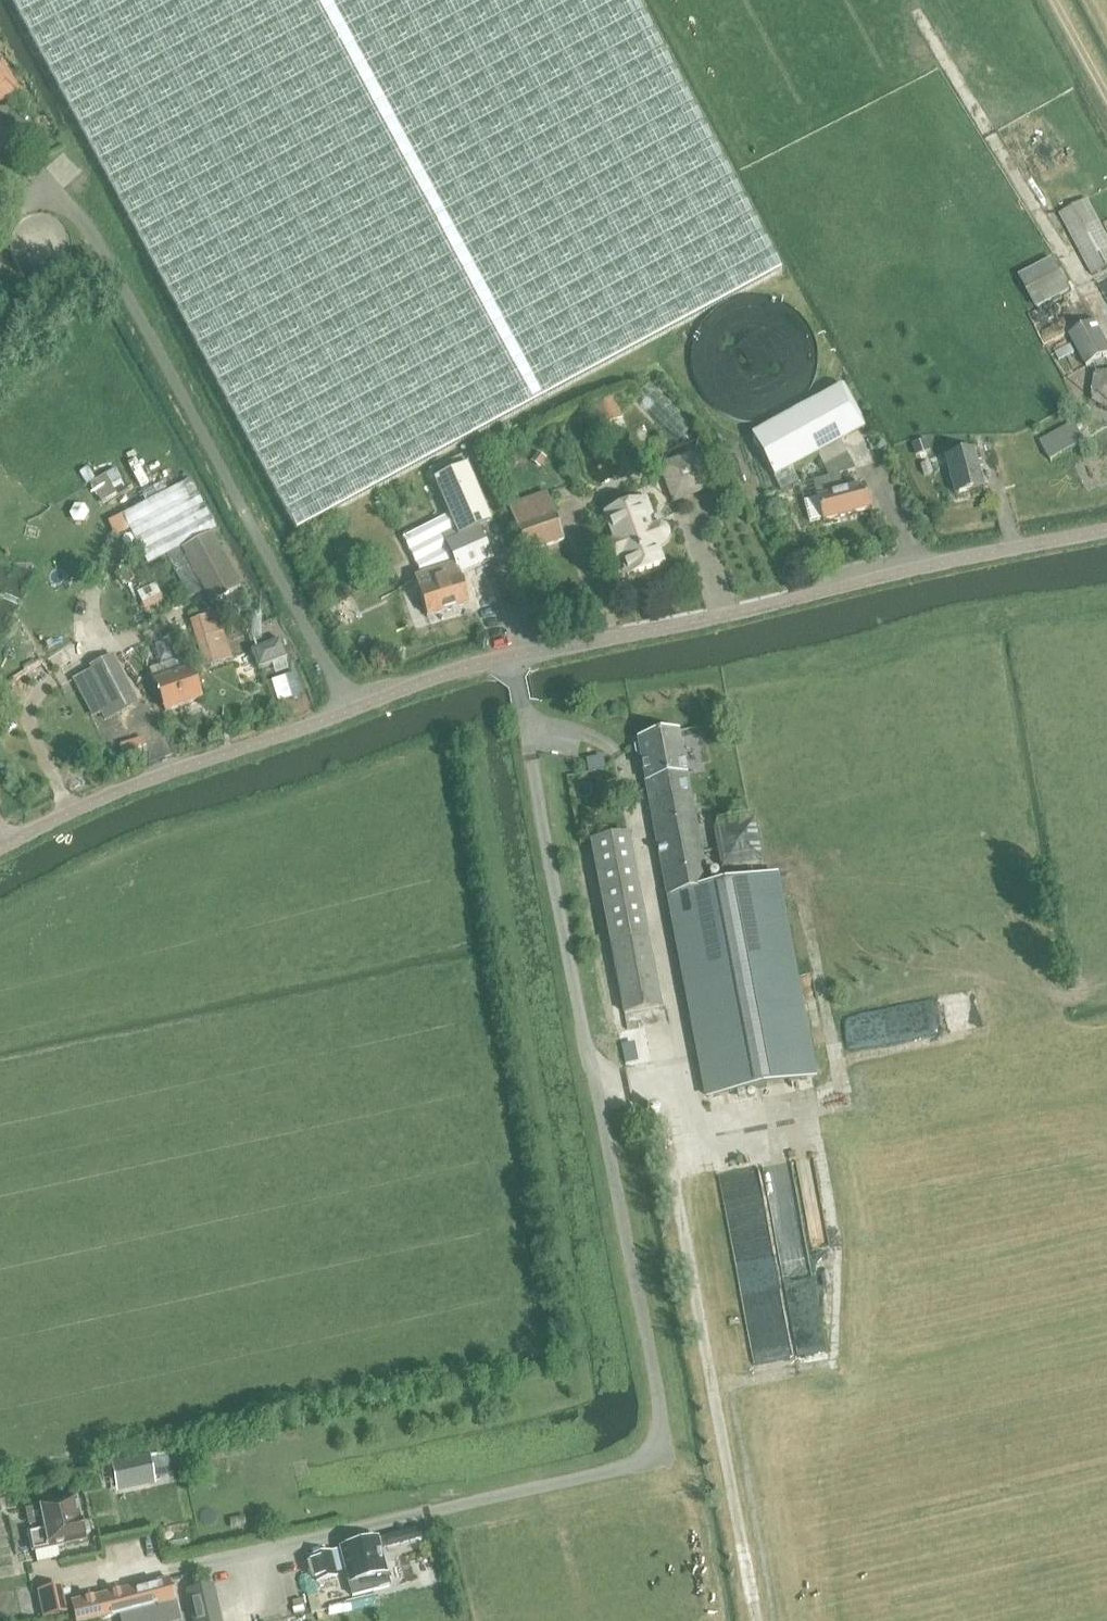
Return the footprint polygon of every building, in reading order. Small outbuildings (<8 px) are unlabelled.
[(298,532),(781,272),(634,0),(11,0),(298,532)] [(0,149),(0,179),(13,172),(0,149)] [(1106,270),(1106,239),(1086,200),(1060,217),(1093,277),(1106,270)] [(1037,309),(1070,292),(1052,259),(1020,276),(1037,309)] [(1106,356),(1106,346),(1094,321),(1068,335),(1085,368),(1106,356)] [(1092,401),(1095,405),(1106,411),(1106,373),(1097,374),(1095,376),(1092,401)] [(676,445),(693,427),(650,383),(633,399),(676,445)] [(839,477),(856,472),(841,445),(867,429),(844,386),(751,436),(775,481),(817,457),(828,480),(812,483),(817,501),(804,504),(810,524),(822,520),(823,523),(869,509),(862,488),(843,493),(839,477)] [(615,402),(594,409),(602,429),(622,422),(615,402)] [(1050,462),(1086,441),(1075,422),(1039,443),(1050,462)] [(927,441),(912,447),(914,454),(915,457),(930,452),(930,451),(927,441)] [(954,496),(983,489),(974,451),(945,458),(954,496)] [(660,467),(673,505),(711,492),(698,454),(660,467)] [(929,463),(921,466),(924,478),(933,475),(929,463)] [(449,516),(402,539),(422,577),(415,579),(418,590),(426,619),(469,606),(460,577),(493,562),(479,530),(492,524),(468,467),(434,482),(449,516)] [(188,482),(123,517),(148,564),(182,546),(212,603),(242,587),(188,482)] [(121,483),(111,489),(115,495),(124,490),(121,483)] [(526,553),(563,540),(547,494),(510,507),(526,553)] [(606,517),(614,539),(609,546),(607,550),(608,554),(610,558),(614,560),(619,560),(627,557),(634,575),(663,565),(656,547),(662,545),(662,544),(665,542),(667,537),(667,533),(664,529),(660,527),(655,527),(650,529),(647,520),(651,515),(647,503),(606,517)] [(37,541),(40,529),(28,526),(25,538),(37,541)] [(156,586),(138,595),(146,610),(164,601),(156,586)] [(219,613),(192,622),(206,667),(233,658),(219,613)] [(259,670),(288,660),(282,641),(253,651),(259,670)] [(112,657),(90,669),(110,708),(102,712),(106,720),(137,704),(112,657)] [(186,658),(151,670),(165,711),(201,698),(192,670),(191,671),(186,658)] [(637,745),(634,748),(635,756),(640,757),(667,897),(670,897),(709,1099),(813,1079),(799,1005),(774,876),(709,889),(679,734),(636,741),(637,745)] [(603,759),(588,762),(590,773),(605,770),(603,759)] [(755,822),(750,823),(713,830),(720,872),(763,864),(755,822)] [(624,1015),(660,1008),(628,836),(591,843),(624,1015)] [(118,1468),(122,1486),(156,1479),(152,1461),(118,1468)] [(58,1545),(88,1539),(87,1537),(90,1535),(88,1523),(85,1522),(80,1498),(43,1506),(44,1509),(38,1510),(40,1520),(28,1522),(31,1535),(32,1535),(35,1550),(38,1549),(40,1562),(60,1558),(58,1545)] [(352,1597),(390,1587),(378,1540),(340,1550),(352,1597)] [(316,1585),(335,1580),(329,1553),(309,1558),(316,1585)] [(107,1595),(112,1617),(131,1612),(133,1620),(155,1620),(151,1607),(175,1601),(170,1580),(107,1595)] [(189,1592),(195,1620),(220,1620),(212,1587),(189,1592)] [(42,1592),(48,1618),(62,1615),(57,1589),(42,1592)] [(74,1603),(79,1620),(94,1620),(112,1617),(107,1595),(74,1603)] [(17,1597),(0,1601),(5,1620),(22,1620),(17,1597)]
